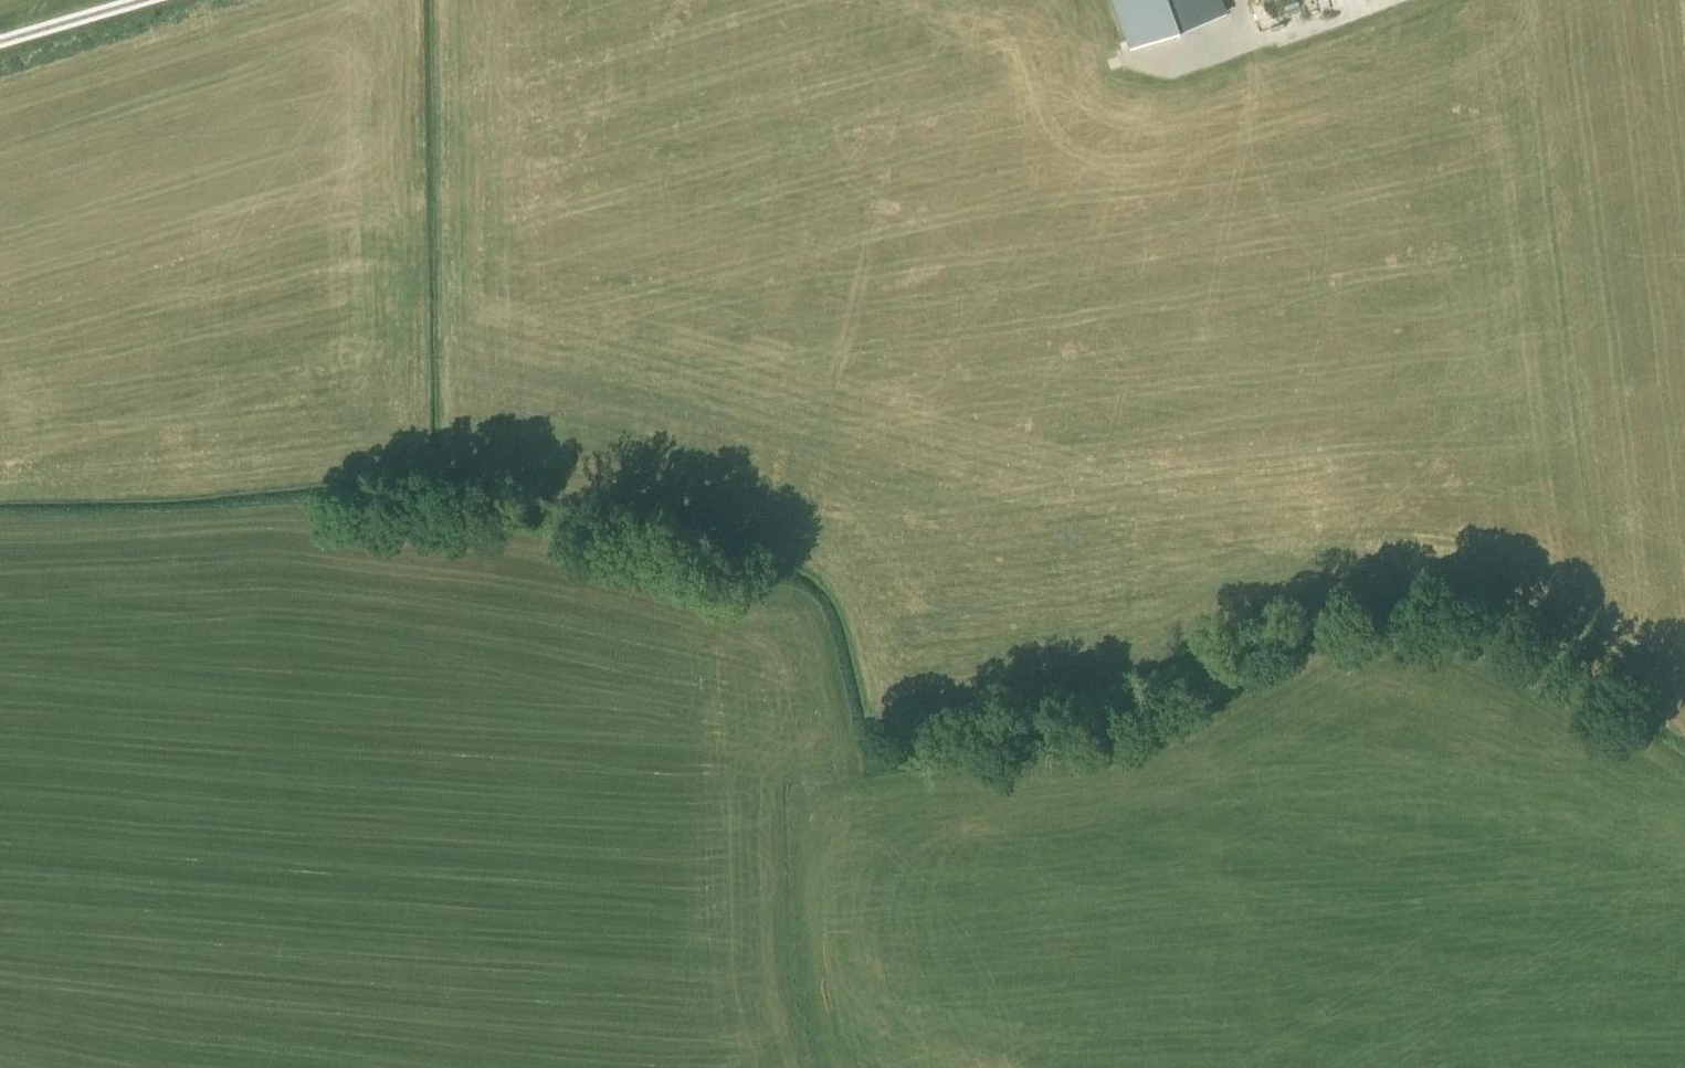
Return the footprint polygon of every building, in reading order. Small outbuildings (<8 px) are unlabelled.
[(1220,0),(1113,0),(1131,49),(1225,14),(1220,0)]
